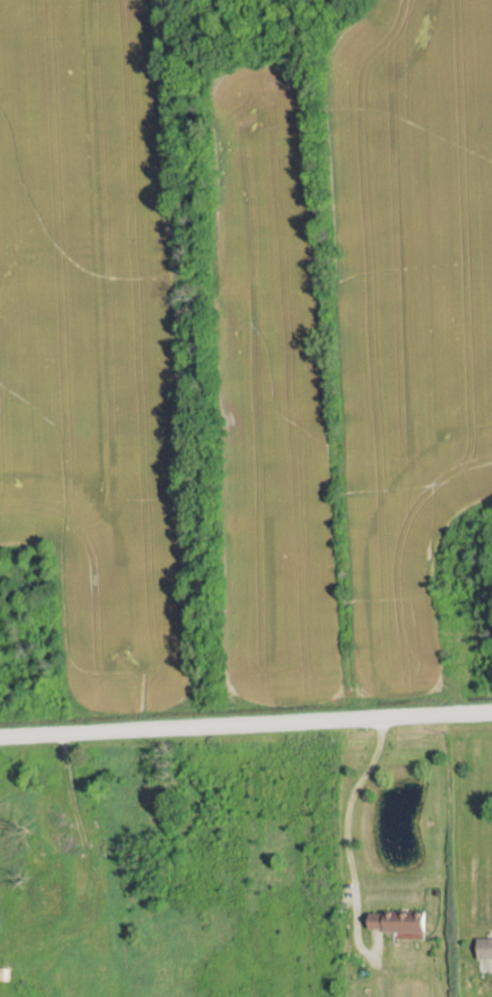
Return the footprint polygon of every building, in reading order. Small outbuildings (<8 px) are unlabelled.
[(429,932),(429,913),(370,913),(370,932),(429,932)] [(478,939),(479,961),(491,961),(491,939),(478,939)]
